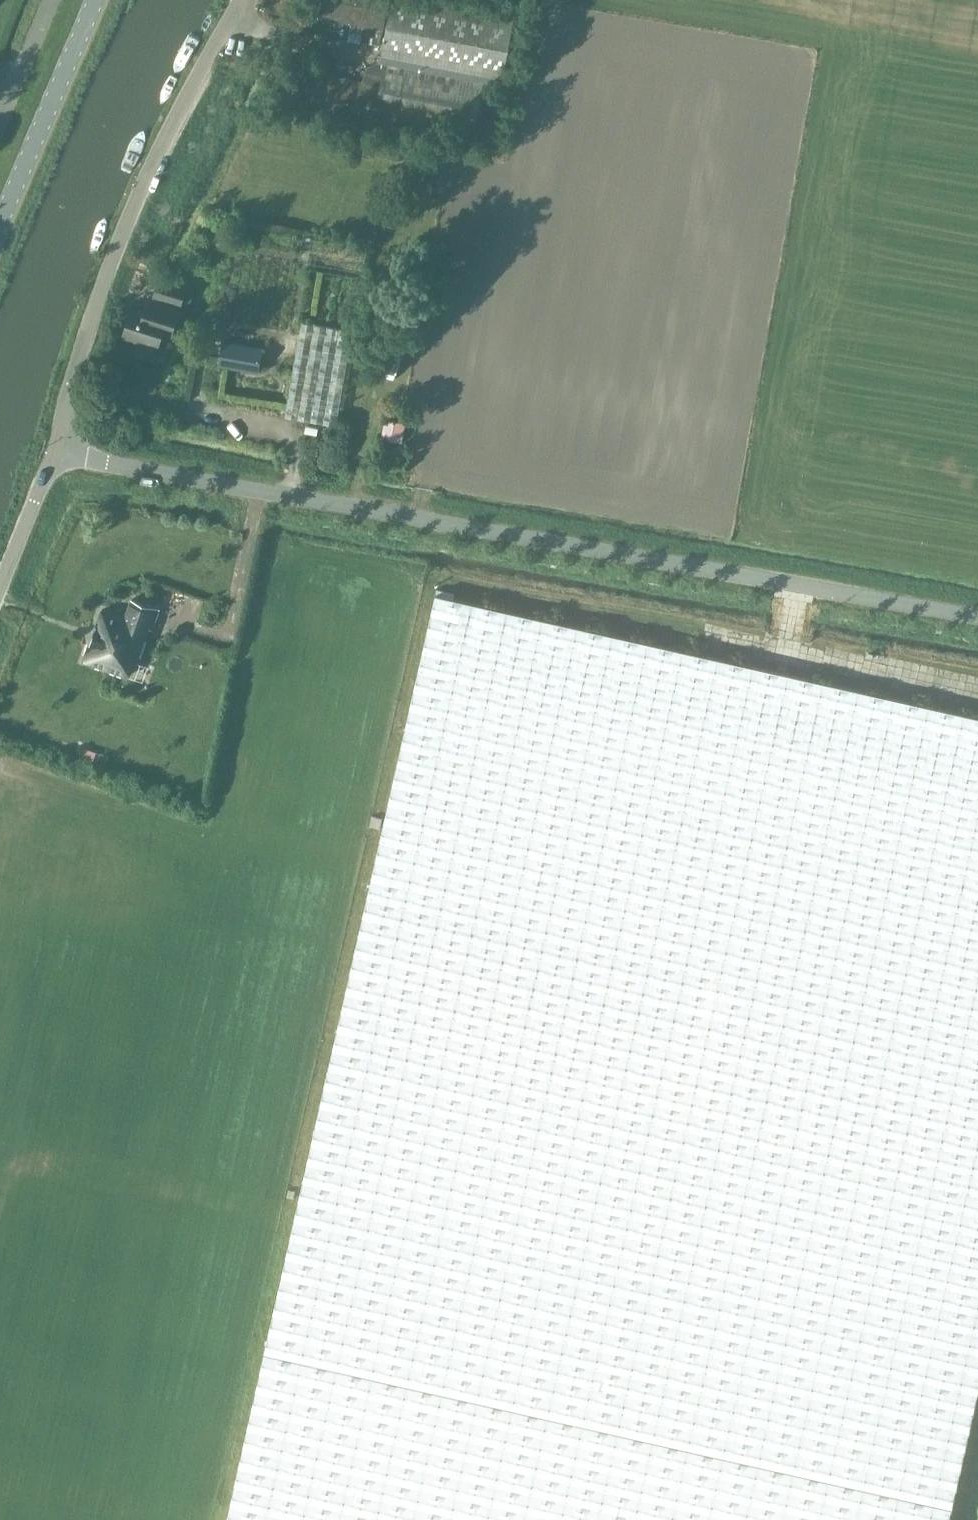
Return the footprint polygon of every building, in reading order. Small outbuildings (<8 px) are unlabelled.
[(273,106),(374,126),(375,118),(473,137),(471,144),(495,149),(498,134),(495,133),(498,119),(478,115),(485,82),(503,85),(517,9),(471,0),(323,0),(319,18),(351,24),(348,37),(384,44),(380,61),(368,67),(363,81),(282,66),(273,106)] [(155,297),(182,305),(182,304),(191,307),(194,292),(187,289),(159,281),(155,297)] [(132,308),(124,337),(159,348),(163,334),(172,337),(180,313),(147,302),(143,312),(132,308)] [(336,425),(352,330),(301,321),(285,416),(336,425)] [(222,342),(218,365),(257,372),(262,349),(222,342)] [(386,418),(382,438),(401,442),(405,422),(386,418)] [(952,1507),(977,1393),(977,713),(437,590),(265,1352),(227,1519),(949,1519),(952,1507)] [(126,618),(102,610),(85,661),(128,676),(134,661),(137,662),(149,628),(153,629),(160,609),(133,599),(126,618)]
